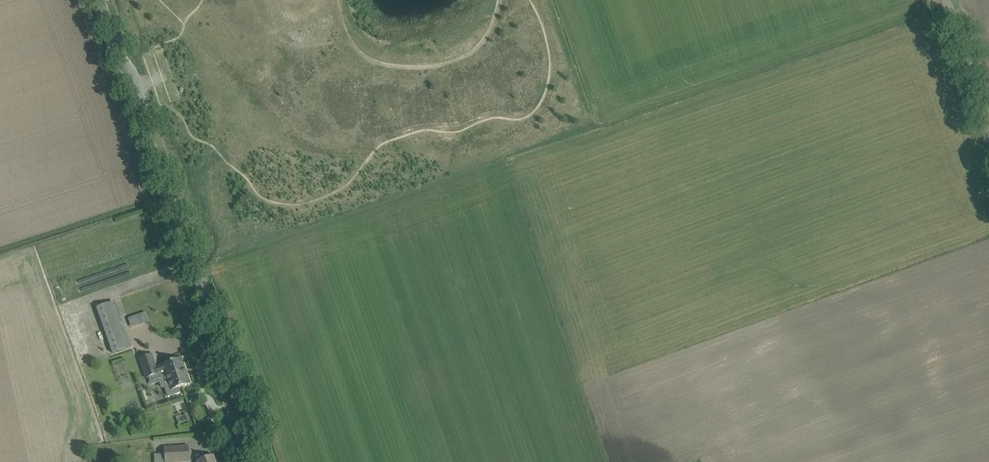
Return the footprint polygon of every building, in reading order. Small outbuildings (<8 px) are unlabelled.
[(131,349),(130,347),(136,345),(134,340),(128,342),(114,302),(97,308),(114,355),(131,349)] [(130,327),(148,321),(144,311),(127,317),(130,327)] [(139,359),(140,360),(147,380),(165,373),(171,390),(190,384),(182,359),(163,365),(163,366),(156,368),(152,355),(139,359)] [(164,447),(164,451),(156,452),(157,461),(189,461),(190,461),(189,446),(164,447)]
